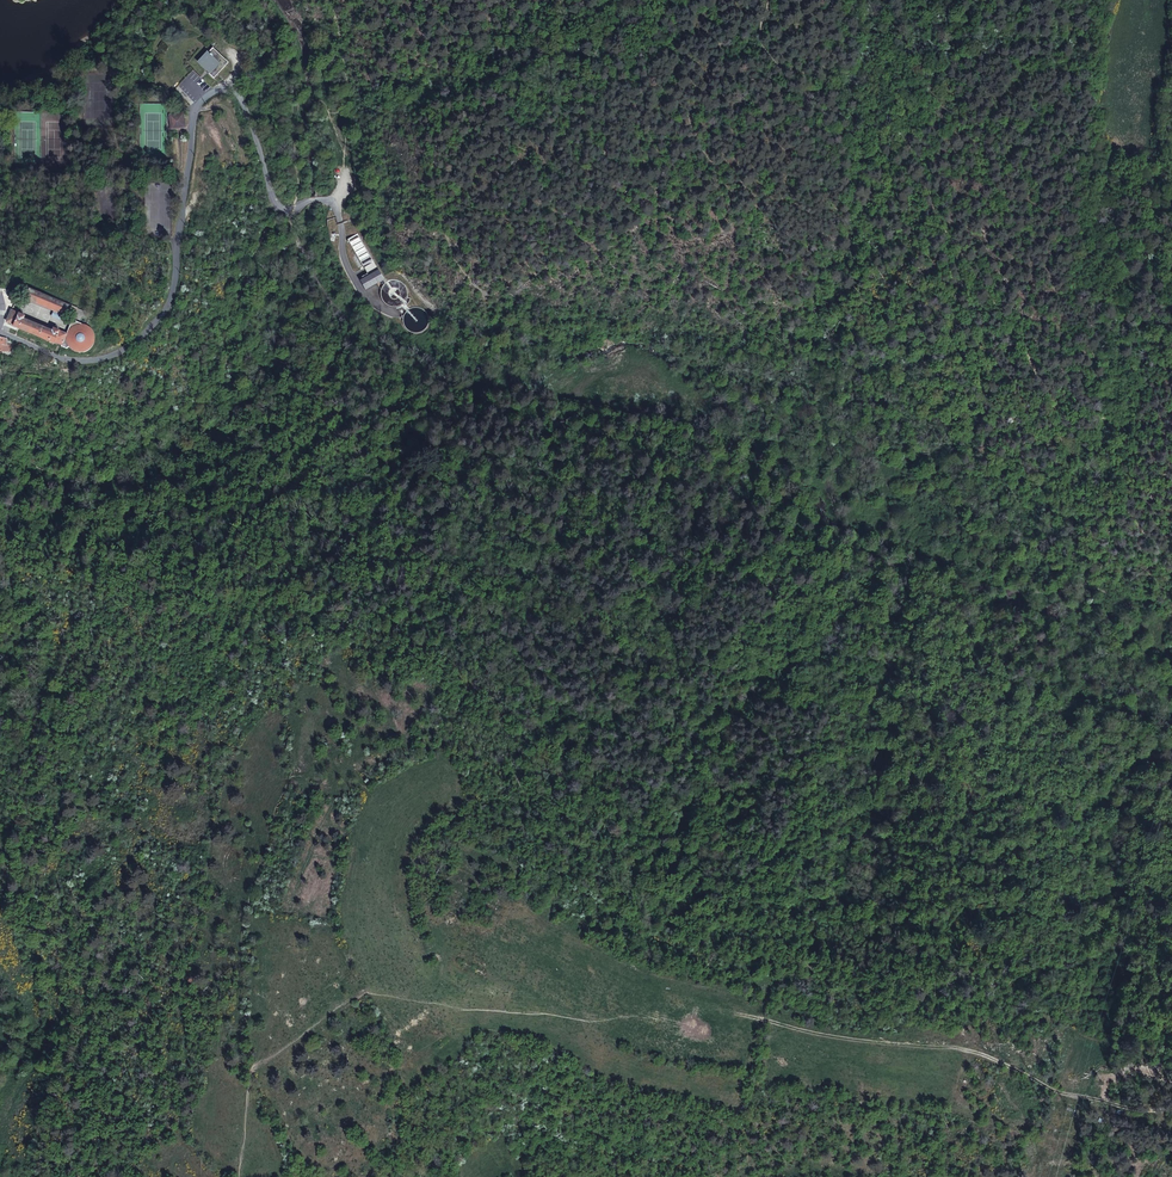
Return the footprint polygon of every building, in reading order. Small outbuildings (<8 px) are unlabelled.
[(227,63),(212,49),(208,54),(209,55),(199,64),(209,73),(208,74),(209,74),(213,78),(227,63)] [(182,114),(169,116),(171,128),(183,126),(184,126),(182,114)] [(377,269),(359,280),(364,289),(382,278),(377,269)] [(23,298),(35,303),(39,293),(27,288),(23,298)] [(62,308),(66,310),(68,311),(70,306),(39,293),(35,303),(60,314),(62,308)] [(22,316),(9,310),(4,322),(12,325),(11,326),(52,344),(53,342),(60,345),(59,347),(64,349),(67,347),(73,352),(78,353),(83,352),(87,350),(91,345),(92,341),(92,336),(90,331),(86,327),(74,322),(72,326),(69,325),(65,334),(52,328),(50,331),(21,319),(22,316)] [(69,325),(70,320),(51,312),(49,316),(69,325)] [(52,328),(22,316),(21,319),(50,331),(52,328)]
